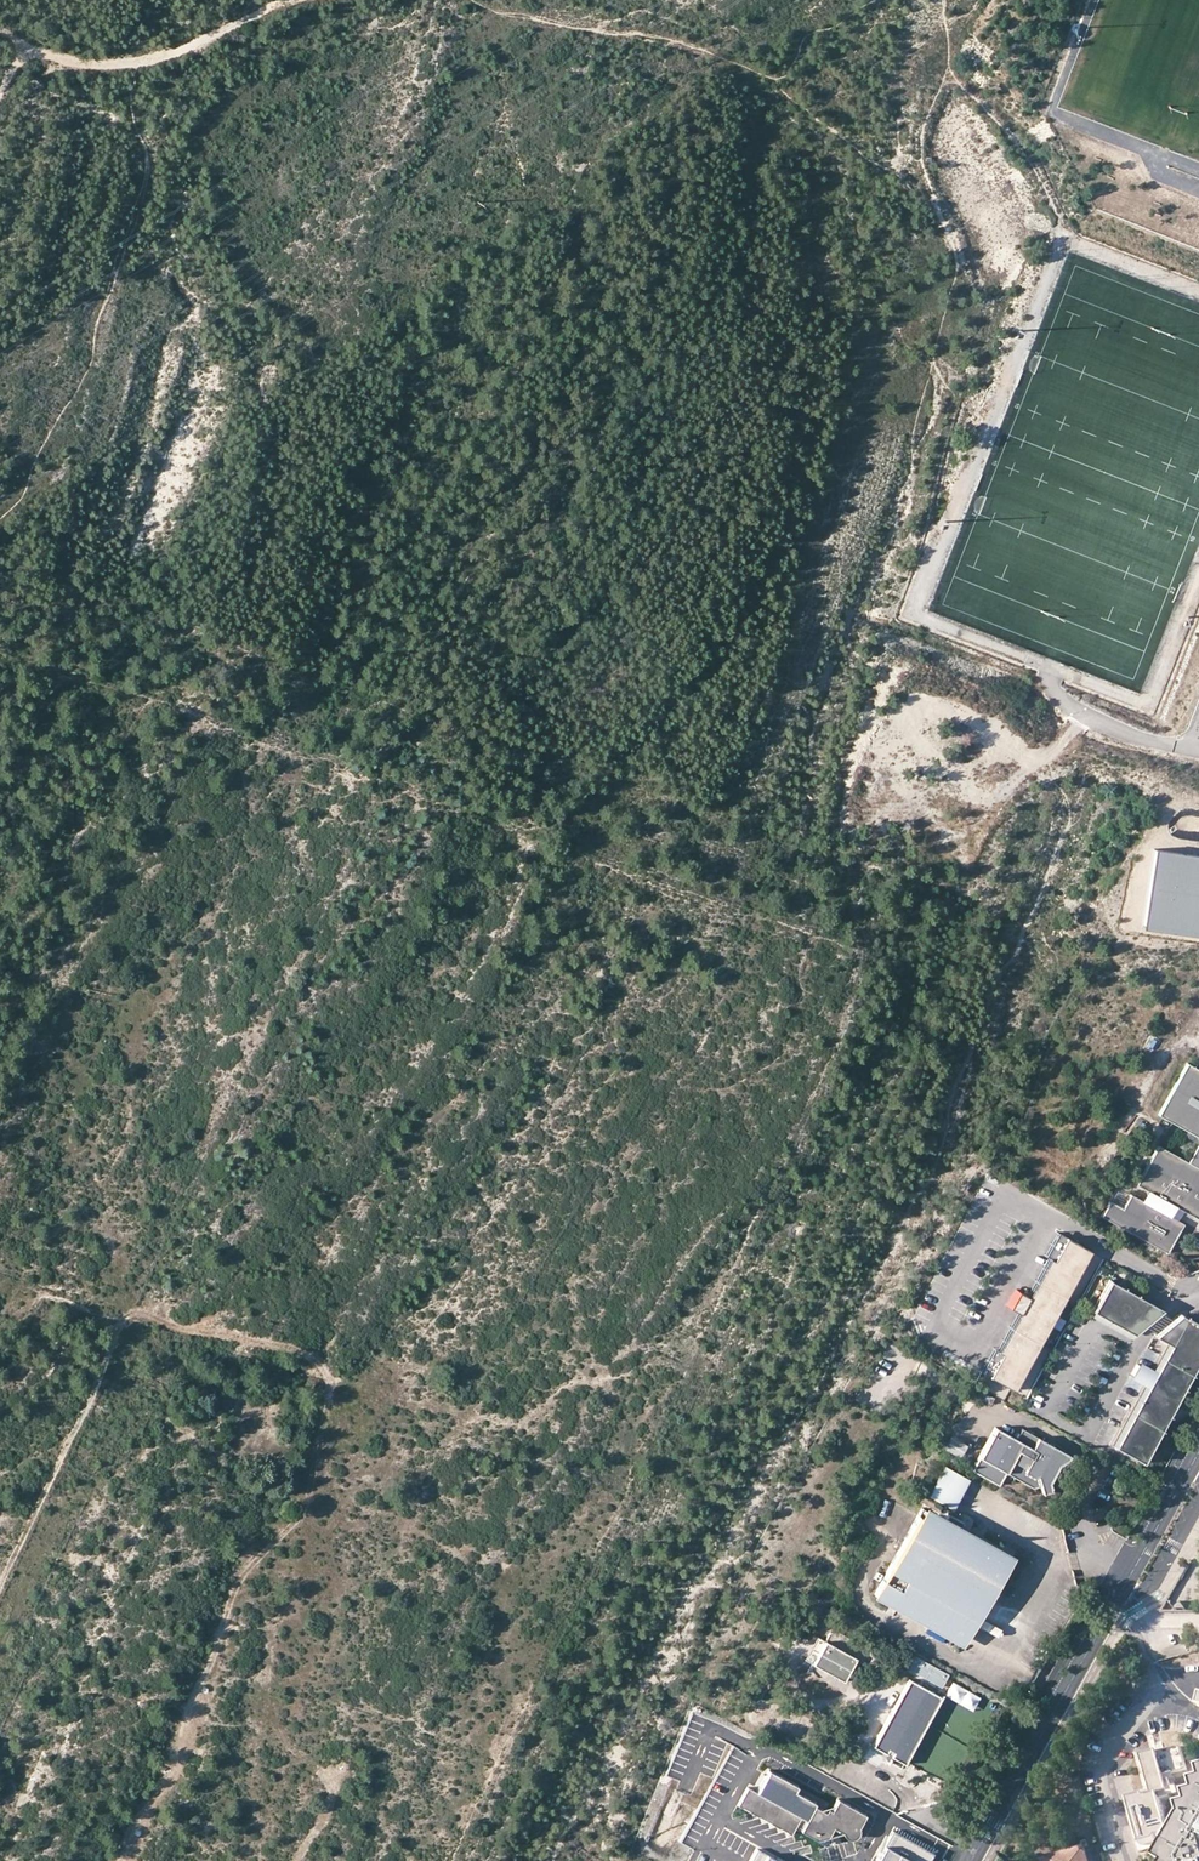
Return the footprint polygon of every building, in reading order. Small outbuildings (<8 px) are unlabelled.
[(1153,847),(1142,925),(1198,934),(1198,853),(1153,847)] [(1185,1067),(1158,1116),(1198,1139),(1198,1072),(1191,1067),(1185,1067)] [(1188,1164),(1158,1147),(1136,1186),(1149,1194),(1144,1203),(1130,1195),(1123,1210),(1110,1202),(1101,1218),(1168,1255),(1184,1225),(1165,1215),(1170,1206),(1197,1220),(1197,1221),(1198,1220),(1198,1143),(1188,1164)] [(1092,1252),(1067,1238),(990,1377),(1014,1390),(1092,1252)] [(1157,1309),(1111,1282),(1093,1312),(1129,1332),(1153,1312),(1157,1309)] [(1153,1312),(1129,1332),(1093,1312),(1091,1315),(1130,1338),(1156,1317),(1153,1312)] [(1115,1447),(1143,1463),(1198,1362),(1198,1326),(1181,1316),(1155,1337),(1167,1344),(1171,1346),(1115,1447)] [(1115,1447),(1171,1346),(1167,1344),(1160,1356),(1151,1373),(1148,1379),(1146,1383),(1111,1445),(1115,1447)] [(1140,1374),(1143,1369),(1138,1366),(1133,1375),(1146,1383),(1148,1379),(1140,1374)] [(1140,1374),(1148,1379),(1151,1373),(1143,1369),(1140,1374)] [(1046,1479),(1048,1477),(1049,1476),(1049,1474),(1051,1472),(1051,1470),(1052,1466),(1052,1461),(1062,1457),(1064,1454),(1016,1427),(1010,1437),(990,1425),(965,1468),(994,1484),(1002,1471),(1028,1487),(1035,1484),(1039,1491),(1047,1488),(1046,1486),(1045,1483),(1046,1479)] [(948,1435),(943,1448),(959,1456),(965,1443),(948,1435)] [(966,1482),(944,1470),(928,1498),(950,1510),(966,1482)] [(953,1511),(968,1483),(966,1482),(950,1510),(953,1511)] [(980,1546),(977,1552),(954,1539),(962,1526),(947,1517),(940,1531),(937,1529),(941,1522),(923,1512),(919,1519),(874,1599),(915,1622),(919,1615),(951,1633),(978,1586),(985,1590),(994,1573),(996,1555),(980,1546)] [(959,1637),(985,1590),(978,1586),(951,1633),(959,1637)] [(819,1641),(812,1637),(800,1660),(807,1663),(819,1641)] [(851,1658),(819,1641),(807,1663),(839,1681),(851,1658)] [(913,1656),(906,1672),(941,1687),(948,1672),(913,1656)] [(935,1696),(903,1679),(899,1685),(867,1745),(881,1753),(883,1749),(888,1752),(886,1756),(899,1763),(935,1696)] [(952,1681),(944,1695),(972,1711),(980,1697),(952,1681)] [(759,1701),(752,1719),(801,1740),(809,1722),(759,1701)] [(798,1786),(768,1769),(756,1792),(745,1785),(735,1802),(789,1832),(793,1824),(797,1826),(798,1829),(816,1839),(818,1841),(826,1841),(826,1833),(840,1829),(841,1834),(846,1837),(848,1838),(853,1837),(854,1835),(856,1833),(857,1829),(857,1826),(863,1813),(835,1799),(829,1810),(826,1808),(824,1811),(813,1806),(813,1802),(795,1793),(798,1786)] [(1194,1780),(1195,1790),(1187,1792),(1189,1803),(1178,1806),(1181,1815),(1157,1860),(1159,1860),(1198,1860),(1198,1779),(1194,1780)] [(782,1846),(788,1832),(770,1825),(764,1839),(782,1846)] [(933,1856),(893,1833),(878,1860),(930,1860),(933,1856)] [(759,1851),(754,1860),(778,1860),(759,1851)]
